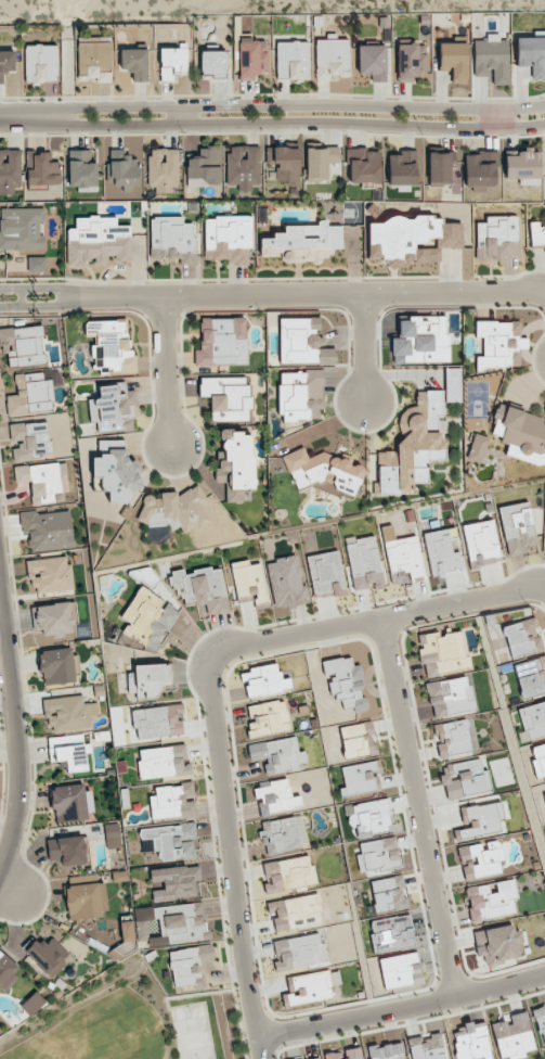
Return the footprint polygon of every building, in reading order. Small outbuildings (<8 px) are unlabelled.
[(473,40),(474,77),(492,76),(492,85),(509,84),(508,41),(499,41),(499,34),(486,35),(486,40),(473,40)] [(111,82),(111,37),(78,37),(77,80),(96,80),(96,82),(111,82)] [(516,37),(516,66),(531,66),(531,79),(544,79),(544,37),(516,37)] [(240,81),(257,80),(256,74),(268,73),(267,39),(238,40),(240,81)] [(276,77),(309,78),(309,42),(276,42),(276,77)] [(467,84),(467,42),(439,43),(439,70),(451,70),(452,84),(467,84)] [(426,74),(425,44),(397,45),(398,82),(416,82),(416,75),(426,74)] [(57,45),(25,45),(24,82),(57,82),(57,45)] [(385,45),(358,46),(358,75),(371,75),(371,82),(386,82),(385,45)] [(187,48),(160,48),(160,78),(187,77),(187,48)] [(120,50),(120,71),(133,71),(133,82),(148,82),(147,49),(120,50)] [(14,51),(0,51),(0,84),(3,84),(3,73),(14,73),(14,51)] [(200,51),(201,78),(225,78),(225,51),(200,51)] [(299,145),(266,146),(267,164),(276,164),(276,183),(300,183),(299,145)] [(227,185),(237,185),(237,189),(259,190),(260,147),(227,146),(227,185)] [(187,187),(221,185),(220,147),(198,148),(199,158),(186,158),(187,187)] [(338,148),(306,148),(307,182),(327,182),(327,170),(339,169),(338,148)] [(20,149),(0,150),(0,192),(21,192),(20,149)] [(96,186),(95,149),(67,150),(69,187),(96,186)] [(156,194),(172,194),(172,186),(178,187),(178,150),(148,149),(148,187),(156,187),(156,194)] [(349,183),(381,182),(380,149),(348,150),(349,183)] [(505,156),(505,179),(540,178),(540,152),(531,152),(531,149),(518,150),(518,156),(505,156)] [(416,185),(416,150),(399,150),(399,154),(388,155),(388,185),(416,185)] [(28,187),(60,185),(59,162),(50,162),(49,152),(26,153),(28,187)] [(429,152),(428,185),(450,186),(451,168),(455,168),(456,153),(429,152)] [(464,153),(465,188),(478,188),(497,188),(496,153),(464,153)] [(108,185),(138,185),(138,155),(109,154),(108,185)] [(44,249),(44,208),(0,208),(0,250),(44,249)] [(251,217),(205,216),(204,262),(251,263),(251,217)] [(476,223),(477,260),(519,259),(518,216),(486,217),(486,223),(476,223)] [(67,266),(92,266),(92,265),(107,265),(107,256),(116,256),(116,262),(131,262),(131,226),(117,226),(117,217),(75,217),(75,228),(67,228),(67,266)] [(149,218),(150,259),(179,258),(179,265),(195,265),(194,223),(182,223),(182,217),(149,218)] [(462,248),(462,223),(442,224),(442,218),(367,219),(368,261),(439,260),(439,249),(462,248)] [(260,257),(282,257),(282,262),(329,261),(328,249),(342,249),(341,226),(327,226),(327,221),(318,221),(318,226),(284,226),(284,233),(273,233),(273,238),(260,238),(260,257)] [(544,245),(544,227),(544,228),(539,228),(539,222),(529,222),(531,246),(544,245)] [(46,257),(28,257),(28,273),(46,272),(46,257)] [(278,318),(280,364),(317,363),(317,346),(324,346),(323,337),(315,338),(315,330),(321,330),(321,317),(278,318)] [(449,362),(449,335),(445,335),(445,317),(399,317),(399,338),(392,338),(392,363),(449,362)] [(247,365),(247,318),(201,318),(201,349),(194,349),(194,365),(247,365)] [(131,372),(130,321),(85,321),(85,336),(96,335),(96,345),(90,345),(91,358),(94,358),(94,368),(100,368),(100,375),(108,375),(108,372),(131,372)] [(519,321),(475,322),(475,337),(482,337),(483,356),(475,357),(476,368),(511,367),(510,350),(527,350),(527,338),(520,338),(519,321)] [(46,363),(42,325),(0,329),(0,345),(7,344),(9,366),(46,363)] [(318,364),(335,365),(336,349),(318,348),(318,364)] [(445,401),(460,401),(460,368),(445,369),(445,401)] [(322,371),(279,372),(279,420),(323,420),(322,371)] [(7,415),(54,411),(50,379),(44,380),(43,372),(14,375),(16,395),(6,396),(7,415)] [(199,377),(199,396),(211,396),(211,420),(249,420),(249,377),(199,377)] [(97,433),(122,430),(121,419),(135,418),(133,390),(126,391),(126,383),(98,386),(99,398),(88,399),(90,421),(96,420),(97,433)] [(379,494),(413,493),(413,484),(428,483),(427,461),(445,460),(444,439),(438,439),(437,416),(443,416),(443,391),(415,391),(416,412),(398,413),(399,451),(378,451),(379,494)] [(543,425),(543,417),(526,413),(523,409),(498,403),(494,419),(494,424),(492,433),(500,435),(501,443),(507,445),(505,455),(535,463),(544,455),(544,424),(543,425)] [(13,460),(51,457),(49,421),(9,425),(10,445),(12,445),(13,460)] [(227,502),(254,501),(251,435),(242,436),(242,430),(221,431),(223,461),(217,461),(218,474),(216,474),(216,482),(226,482),(227,502)] [(464,459),(481,464),(489,438),(472,433),(464,459)] [(130,501),(129,490),(138,490),(137,458),(125,459),(125,440),(99,441),(99,457),(92,457),(92,478),(100,478),(101,490),(108,490),(109,502),(130,501)] [(353,496),(364,472),(364,468),(359,465),(351,466),(350,456),(344,453),(335,457),(323,452),(308,458),(303,447),(283,456),(284,472),(293,472),(293,475),(297,485),(311,483),(331,475),(332,476),(333,487),(353,496)] [(31,501),(60,500),(59,463),(14,466),(14,483),(30,482),(31,501)] [(137,514),(148,532),(165,522),(170,532),(179,527),(185,536),(211,520),(200,503),(207,499),(198,484),(178,496),(174,488),(154,499),(151,493),(141,498),(147,508),(137,514)] [(536,544),(528,502),(499,507),(508,556),(527,553),(526,546),(536,544)] [(69,508),(22,515),(27,553),(74,546),(69,508)] [(462,525),(470,568),(501,562),(494,520),(462,525)] [(423,533),(431,575),(462,569),(459,551),(452,552),(448,529),(423,533)] [(384,542),(392,584),(402,582),(401,578),(423,574),(416,536),(384,542)] [(352,590),(372,588),(372,589),(383,588),(377,538),(347,541),(352,590)] [(306,556),(314,599),(346,593),(338,551),(306,556)] [(274,609),(310,603),(307,586),(302,587),(297,555),(275,558),(276,562),(266,564),(274,609)] [(26,560),(27,581),(34,580),(35,593),(72,591),(70,557),(26,560)] [(260,563),(250,565),(249,560),(230,563),(238,601),(253,599),(254,605),(267,602),(260,563)] [(230,611),(220,566),(184,574),(183,569),(169,572),(171,585),(177,584),(181,602),(194,599),(196,606),(205,604),(208,616),(230,611)] [(155,651),(180,611),(140,586),(121,617),(128,622),(123,631),(155,651)] [(510,658),(543,650),(535,618),(502,626),(510,658)] [(418,635),(420,649),(418,649),(420,664),(424,663),(426,675),(468,669),(463,631),(438,635),(438,632),(418,635)] [(75,682),(74,672),(77,672),(73,646),(38,651),(43,686),(75,682)] [(521,698),(544,692),(544,656),(513,664),(521,698)] [(323,660),(328,699),(340,697),(342,708),(354,707),(354,712),(368,710),(366,696),(363,696),(359,665),(353,666),(352,657),(323,660)] [(127,673),(128,693),(135,693),(135,697),(157,697),(157,685),(168,685),(167,664),(134,665),(134,673),(127,673)] [(241,669),(245,696),(292,690),(290,677),(280,679),(278,664),(241,669)] [(426,683),(432,718),(474,710),(468,676),(426,683)] [(90,729),(90,715),(98,714),(97,702),(84,703),(83,696),(43,699),(45,732),(90,729)] [(246,706),(249,721),(246,722),(249,738),(290,731),(284,699),(246,706)] [(525,739),(544,734),(544,701),(518,707),(525,739)] [(184,735),(182,706),(133,708),(134,737),(184,735)] [(439,757),(471,752),(466,720),(435,725),(438,744),(437,745),(439,757)] [(339,726),(344,758),(377,753),(372,722),(339,726)] [(48,737),(49,762),(66,761),(67,772),(87,771),(86,754),(91,753),(90,744),(83,744),(83,735),(48,737)] [(266,774),(307,768),(304,751),(298,752),(296,738),(247,744),(250,761),(264,759),(266,774)] [(190,775),(187,745),(137,749),(140,779),(190,775)] [(544,776),(544,745),(529,749),(536,778),(544,776)] [(490,791),(487,770),(482,771),(480,759),(441,765),(443,775),(441,775),(445,798),(490,791)] [(340,767),(344,788),(339,789),(340,797),(380,790),(377,773),(381,772),(379,760),(340,767)] [(261,816),(302,808),(300,795),(290,797),(287,778),(270,781),(271,786),(253,789),(255,798),(258,798),(261,816)] [(152,820),(181,817),(181,819),(197,818),(195,799),(193,783),(155,787),(156,796),(149,797),(152,820)] [(51,786),(53,822),(86,820),(85,784),(51,786)] [(390,829),(385,798),(344,806),(348,828),(355,826),(357,835),(390,829)] [(459,837),(499,829),(497,818),(503,817),(500,801),(460,809),(463,827),(457,828),(459,837)] [(301,848),(296,816),(261,822),(263,831),(258,832),(260,844),(265,844),(267,854),(301,848)] [(122,847),(118,823),(104,825),(107,849),(122,847)] [(139,828),(140,839),(154,838),(156,862),(195,858),(193,838),(197,838),(195,823),(139,828)] [(89,864),(86,836),(46,839),(48,862),(58,861),(59,867),(89,864)] [(356,854),(358,872),(400,867),(396,837),(358,842),(360,854),(356,854)] [(463,880),(503,875),(499,841),(459,846),(463,880)] [(262,863),(267,892),(315,885),(310,856),(262,863)] [(150,870),(151,883),(163,882),(164,889),(152,890),(153,901),(201,896),(198,865),(150,870)] [(369,881),(375,913),(408,907),(402,875),(369,881)] [(472,922),(518,913),(511,879),(465,888),(472,922)] [(66,884),(67,919),(101,918),(101,911),(107,911),(106,883),(66,884)] [(322,924),(318,895),(269,901),(273,931),(322,924)] [(153,908),(154,918),(159,918),(161,934),(167,934),(168,944),(200,939),(199,931),(205,931),(201,902),(153,908)] [(373,952),(414,946),(410,915),(369,921),(373,952)] [(147,917),(135,918),(136,941),(148,941),(147,917)] [(119,922),(122,942),(134,940),(131,920),(119,922)] [(486,964),(523,957),(516,923),(472,931),(477,958),(484,956),(486,964)] [(273,941),(276,962),(274,963),(275,972),(326,963),(321,933),(273,941)] [(62,960),(69,953),(52,938),(45,946),(37,938),(24,952),(52,978),(65,964),(62,960)] [(173,988),(193,984),(192,977),(201,976),(196,947),(168,952),(173,988)] [(378,960),(384,989),(412,983),(411,978),(421,976),(415,951),(378,960)] [(0,952),(0,989),(3,991),(21,971),(0,952)] [(287,977),(290,993),(282,995),(283,1006),(333,998),(329,970),(287,977)] [(30,1017),(46,1002),(35,991),(20,1006),(30,1017)] [(544,1012),(543,1006),(534,1009),(543,1047),(544,1046),(544,1011),(544,1012)] [(525,1057),(524,1051),(535,1049),(526,1011),(510,1015),(511,1021),(491,1025),(499,1058),(517,1058),(525,1057)] [(484,1022),(451,1028),(457,1058),(468,1058),(483,1056),(483,1058),(487,1058),(491,1058),(484,1022)] [(441,1031),(407,1038),(411,1058),(446,1058),(441,1031)] [(370,1058),(404,1058),(401,1041),(368,1047),(370,1058)] [(325,1058),(362,1058),(361,1047),(324,1053),(325,1058)]
